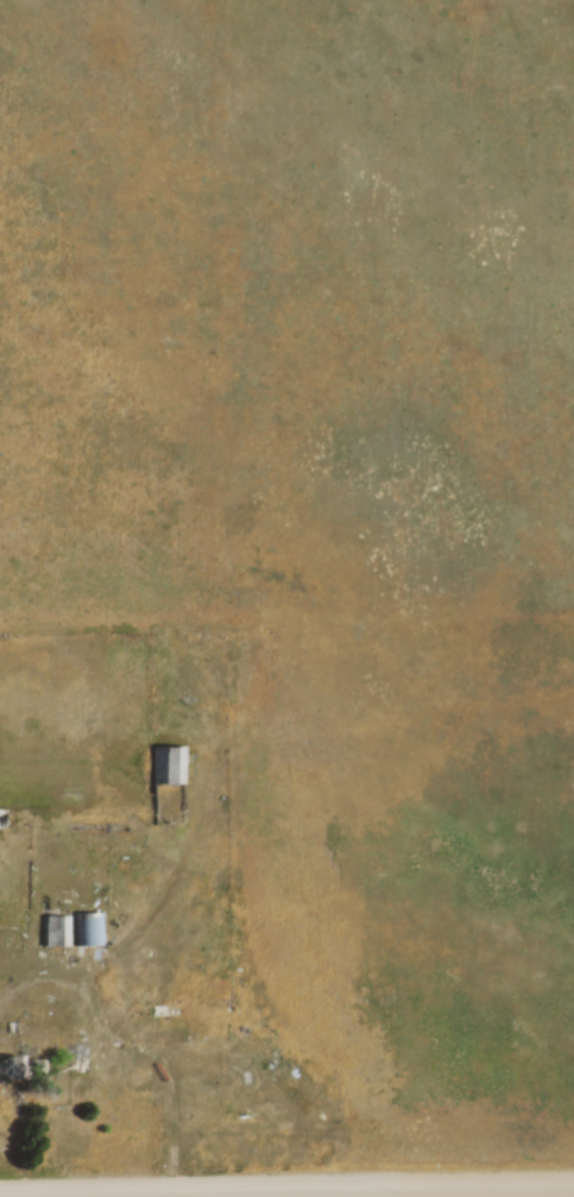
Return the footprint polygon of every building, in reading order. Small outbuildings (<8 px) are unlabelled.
[(152,744),(184,743),(187,781),(153,783),(152,744)] [(8,805),(0,805),(0,822),(8,822),(8,805)] [(75,911),(76,944),(105,943),(103,909),(75,911)] [(44,913),(68,913),(68,944),(44,944),(44,913)]
